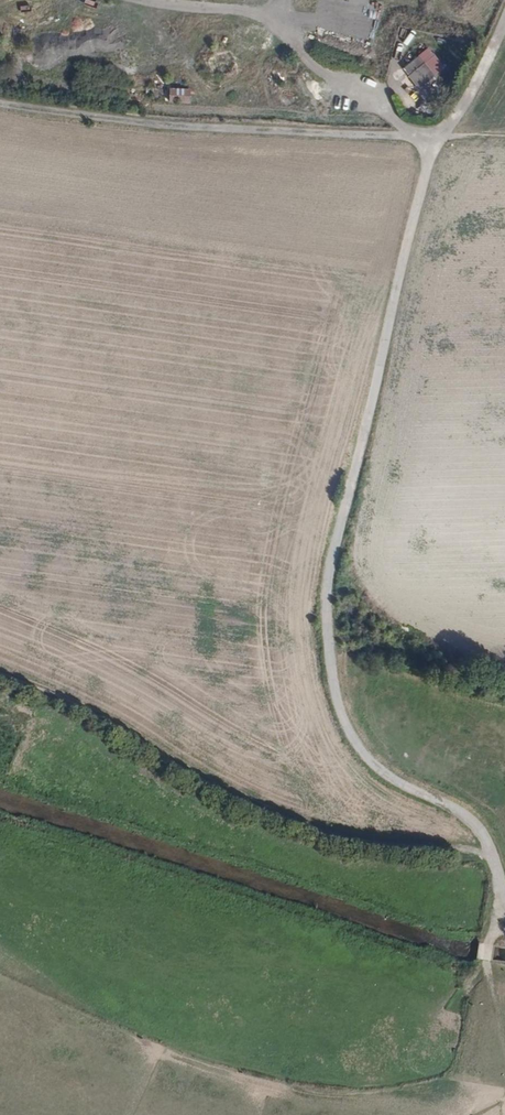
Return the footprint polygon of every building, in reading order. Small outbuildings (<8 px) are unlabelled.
[(289,5),(288,11),(321,15),(322,9),(289,5)] [(47,32),(61,27),(59,20),(45,25),(47,32)] [(419,68),(408,79),(423,96),(434,85),(419,68)] [(188,100),(189,88),(168,88),(167,99),(188,100)] [(428,115),(432,111),(424,102),(420,106),(428,115)]
